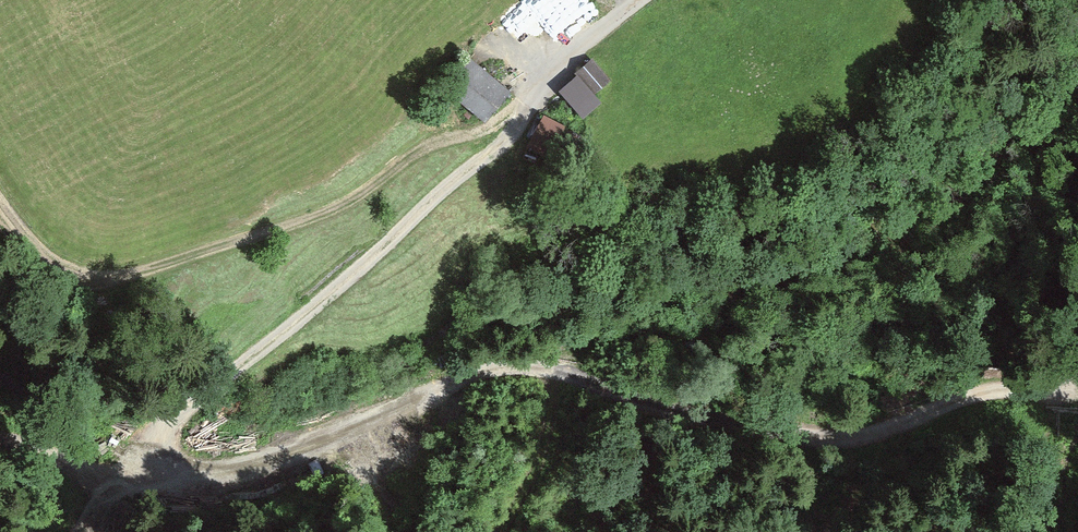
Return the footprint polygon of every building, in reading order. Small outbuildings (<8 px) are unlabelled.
[(547,17),(562,33),(590,8),(583,0),(518,0),(512,5),(534,29),(547,17)] [(464,60),(437,92),(475,125),(503,93),(464,60)] [(552,105),(529,134),(556,155),(579,126),(552,105)]
